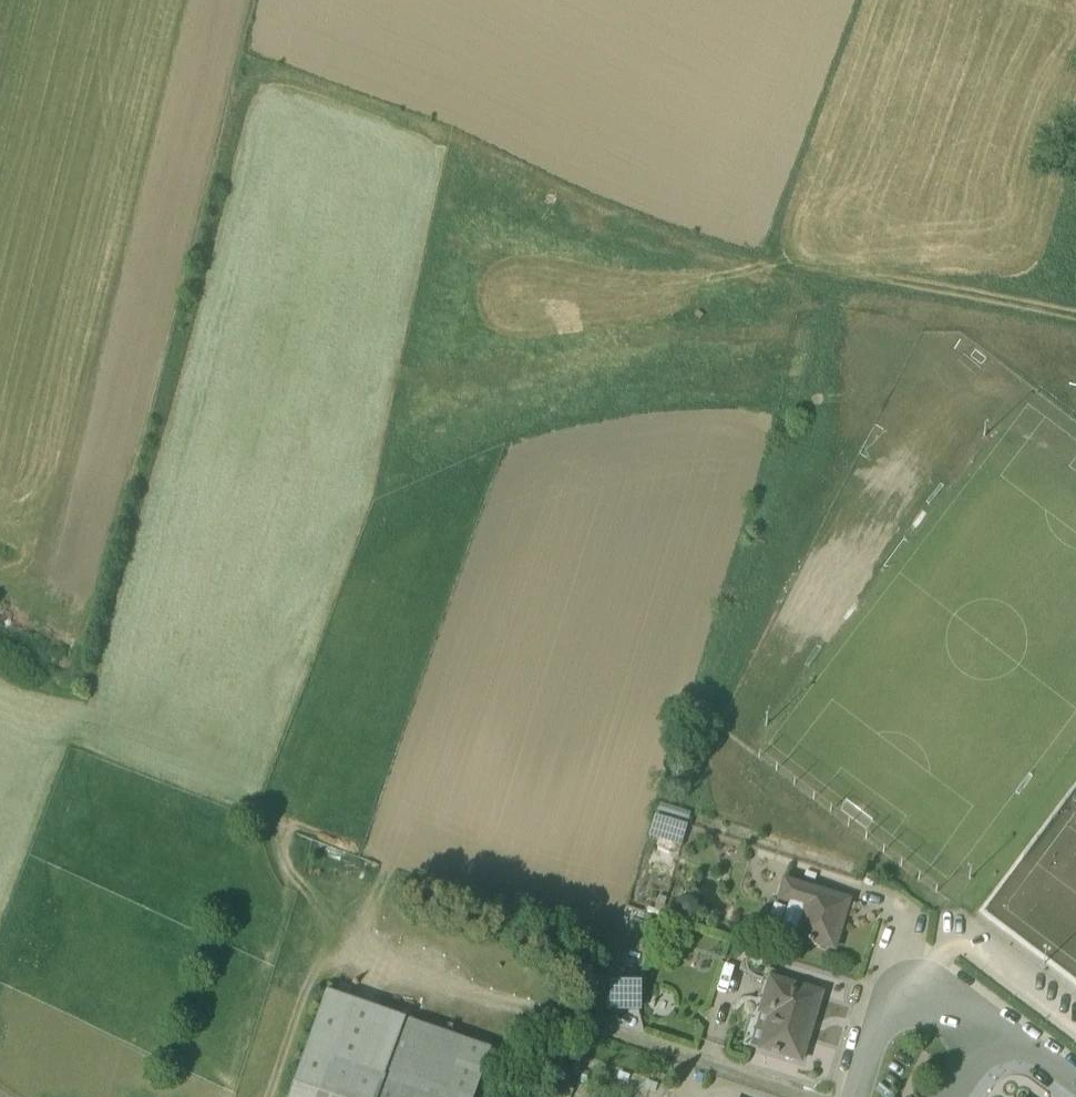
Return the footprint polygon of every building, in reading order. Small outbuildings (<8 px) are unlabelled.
[(687,825),(656,815),(648,836),(680,848),(687,825)] [(848,901),(781,881),(775,902),(785,906),(778,934),(832,950),(848,901)] [(823,993),(767,976),(755,1016),(758,1018),(748,1048),(756,1051),(756,1053),(801,1066),(823,993)] [(608,983),(608,1011),(640,1011),(641,984),(608,983)] [(308,1096),(488,1096),(500,1062),(341,1005),(308,1096)]
